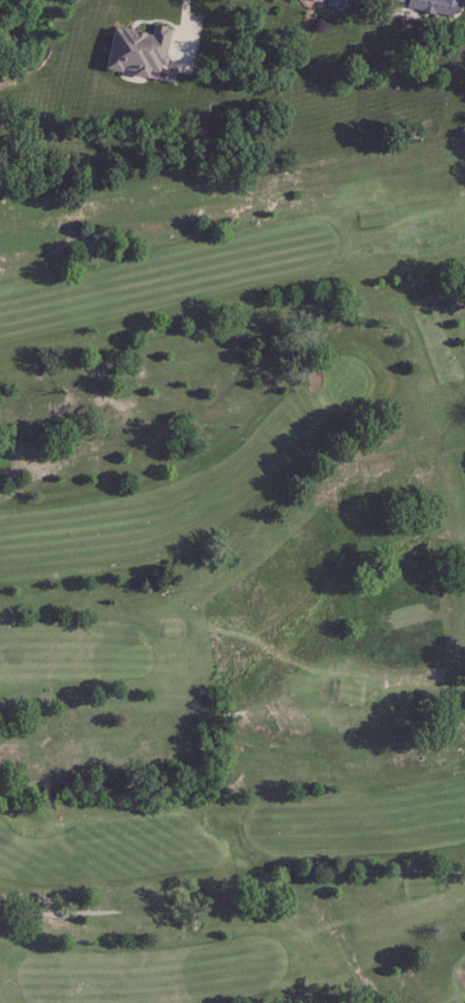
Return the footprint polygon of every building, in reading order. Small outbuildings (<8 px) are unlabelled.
[(326,6),(347,10),(349,0),(328,0),(326,6)] [(389,0),(406,3),(406,8),(457,17),(460,0),(389,0)] [(103,70),(122,74),(122,70),(132,72),(131,76),(147,79),(149,71),(158,73),(159,65),(164,66),(172,28),(153,25),(151,35),(111,27),(103,70)]
